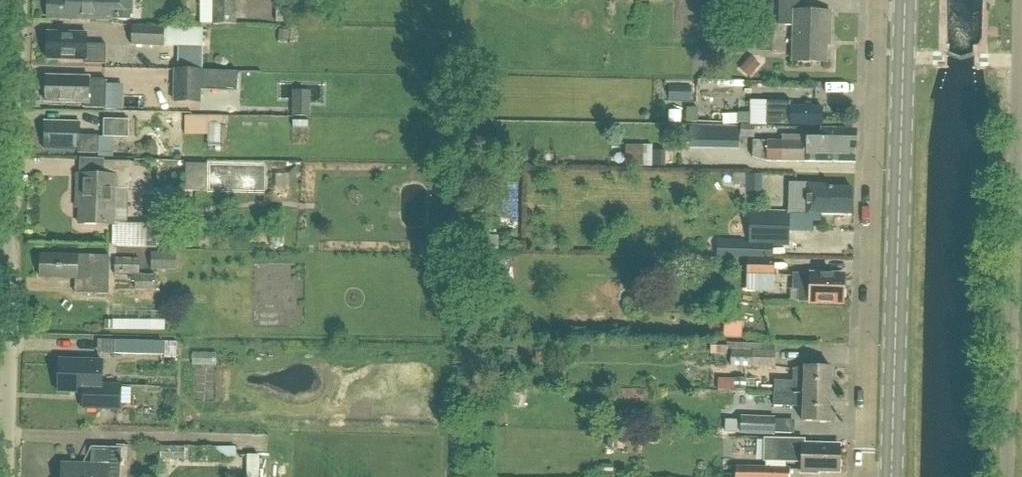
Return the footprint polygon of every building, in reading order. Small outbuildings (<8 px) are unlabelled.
[(132,0),(48,0),(47,20),(111,21),(111,15),(132,16),(132,0)] [(236,0),(212,0),(212,5),(212,25),(235,26),(236,0)] [(276,0),(276,24),(294,25),(295,0),(276,0)] [(831,13),(805,13),(805,0),(779,0),(778,26),(793,27),(791,63),(827,65),(827,48),(830,48),(831,13)] [(202,4),(202,25),(212,25),(212,5),(202,4)] [(163,47),(164,28),(131,27),(131,46),(163,47)] [(106,65),(106,46),(86,46),(86,35),(46,34),(46,61),(84,61),(84,65),(106,65)] [(748,61),(740,70),(749,79),(758,70),(748,61)] [(201,104),(202,70),(174,69),(173,103),(201,104)] [(240,71),(202,70),(201,91),(239,92),(240,71)] [(106,110),(107,81),(90,81),(90,79),(47,78),(46,104),(85,105),(85,110),(106,110)] [(690,87),(668,87),(668,102),(690,102),(690,87)] [(292,101),(292,117),(310,117),(311,101),(292,101)] [(751,102),(750,124),(765,125),(766,102),(751,102)] [(821,109),(789,109),(789,103),(766,102),(765,125),(772,125),(821,126),(821,109)] [(687,109),(687,123),(698,123),(698,109),(687,109)] [(128,139),(129,121),(103,120),(103,138),(128,139)] [(79,137),(79,124),(62,123),(62,125),(44,124),(43,150),(77,151),(77,155),(98,155),(98,137),(79,137)] [(221,125),(209,125),(208,148),(220,148),(221,125)] [(740,126),(740,139),(753,139),(753,126),(740,126)] [(688,129),(688,149),(700,150),(700,129),(688,129)] [(820,163),(855,164),(856,134),(840,134),(840,131),(822,131),(822,134),(821,134),(821,143),(807,143),(808,136),(781,135),(781,142),(752,142),(752,159),(765,162),(805,163),(805,162),(820,163)] [(626,146),(625,167),(653,168),(653,147),(626,146)] [(113,227),(114,190),(129,190),(130,163),(103,162),(102,176),(76,175),(76,209),(79,209),(78,226),(113,227)] [(206,193),(207,165),(185,165),(184,192),(206,193)] [(745,175),(745,193),(762,193),(762,175),(745,175)] [(851,216),(851,190),(829,189),(827,186),(794,185),(793,216),(807,216),(807,215),(851,216)] [(789,248),(790,213),(750,212),(748,246),(789,248)] [(113,227),(112,248),(157,250),(157,228),(113,227)] [(107,295),(108,257),(40,255),(40,279),(82,280),(82,295),(107,295)] [(136,276),(135,291),(154,291),(154,276),(138,276),(138,260),(114,260),(114,276),(136,276)] [(773,278),(774,261),(747,261),(747,278),(773,278)] [(844,276),(809,275),(809,276),(793,275),(793,291),(798,291),(797,304),(844,305),(844,276)] [(719,322),(719,336),(738,337),(738,323),(719,322)] [(119,356),(143,357),(143,343),(119,342),(119,356)] [(774,369),(775,352),(751,352),(751,349),(730,348),(730,367),(750,368),(750,369),(774,369)] [(122,411),(123,387),(103,387),(104,363),(61,361),(60,393),(85,394),(85,410),(122,411)] [(774,395),(830,397),(831,369),(816,369),(815,364),(793,371),(792,383),(774,382),(774,395)] [(734,379),(734,393),(746,393),(746,379),(734,379)] [(829,424),(830,397),(774,395),(773,407),(792,408),(792,402),(802,402),(802,423),(829,424)] [(773,435),(774,417),(739,417),(739,435),(773,435)] [(726,420),(726,432),(738,433),(738,421),(726,420)] [(608,439),(608,449),(617,449),(617,439),(608,439)] [(839,473),(840,448),(804,447),(804,442),(766,441),(766,463),(802,464),(802,474),(819,474),(819,473),(839,473)] [(121,450),(93,449),(92,466),(63,465),(63,476),(120,476),(121,450)] [(601,476),(613,476),(614,466),(602,465),(601,476)] [(736,468),(736,476),(790,476),(790,469),(736,468)]
